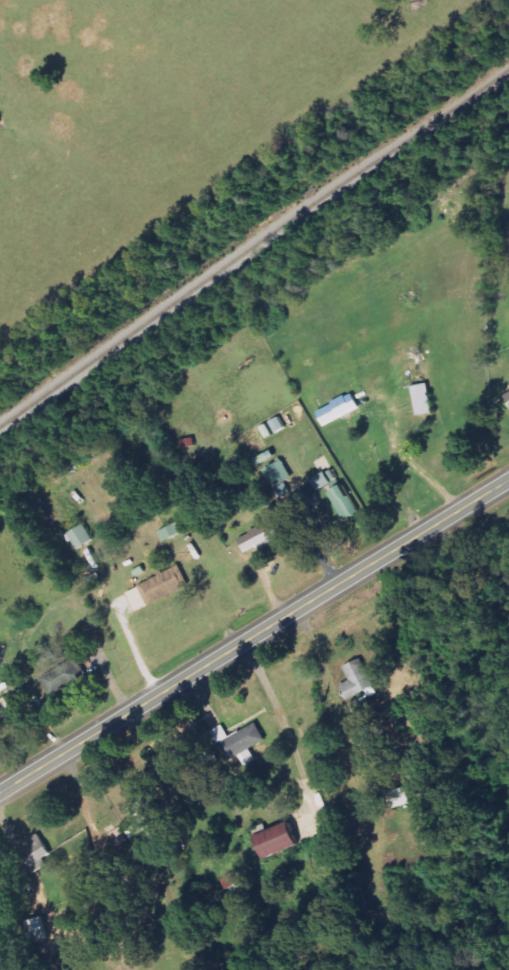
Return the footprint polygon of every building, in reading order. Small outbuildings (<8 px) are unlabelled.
[(419,416),(434,413),(428,384),(413,387),(419,416)] [(360,410),(353,394),(317,411),(325,426),(360,410)] [(312,481),(319,492),(337,481),(330,470),(312,481)] [(344,521),(359,512),(342,485),(328,493),(344,521)] [(247,555),(284,536),(275,519),(238,538),(247,555)] [(78,550),(94,541),(85,524),(69,533),(78,550)] [(190,588),(181,567),(127,590),(135,611),(190,588)] [(40,676),(49,696),(87,678),(78,658),(40,676)] [(377,695),(361,659),(343,667),(349,681),(340,685),(353,715),(369,709),(366,700),(377,695)] [(5,698),(0,701),(0,711),(4,718),(29,702),(23,693),(8,703),(5,698)] [(267,741),(257,723),(230,737),(224,726),(212,732),(228,762),(267,741)] [(393,810),(411,804),(406,787),(388,793),(393,810)] [(255,836),(265,860),(299,846),(290,822),(255,836)] [(44,859),(51,855),(40,836),(19,849),(35,874),(48,866),(44,859)] [(224,878),(228,889),(243,884),(239,873),(224,878)] [(47,941),(43,918),(29,920),(33,943),(47,941)]
